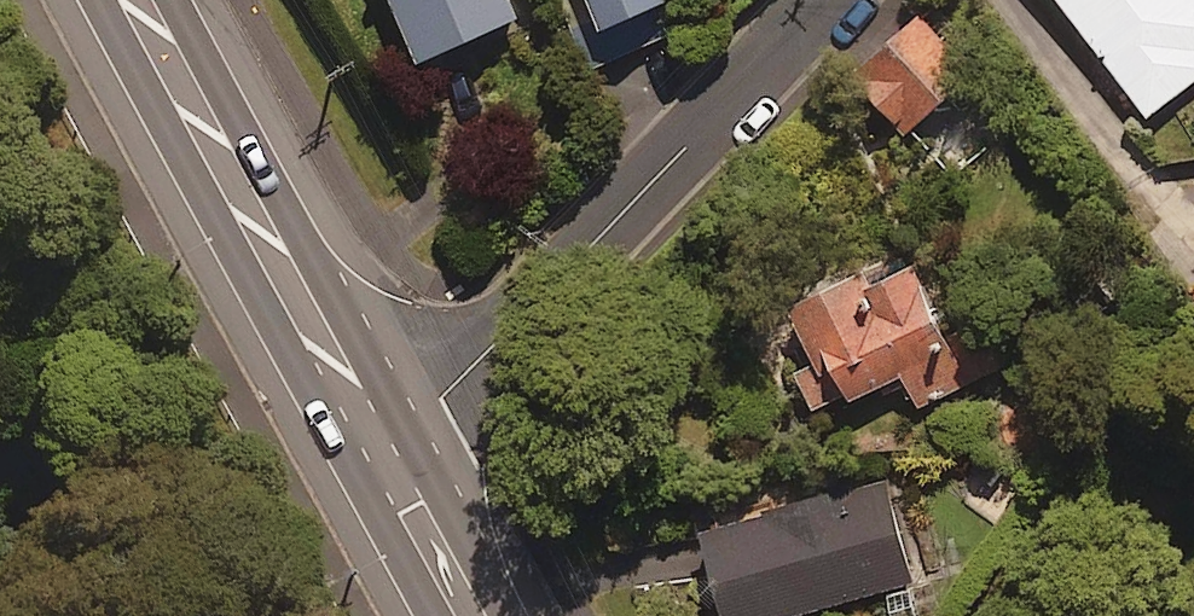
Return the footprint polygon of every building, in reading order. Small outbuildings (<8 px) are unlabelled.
[(512,0),(398,0),(432,78),(527,35),(512,0)] [(591,5),(567,16),(589,63),(683,19),(674,0),(589,0),(591,5)] [(918,0),(907,0),(844,50),(900,121),(970,66),(918,0)] [(1143,106),(1193,69),(1193,44),(1192,42),(1193,40),(1193,0),(1067,0),(1143,106)] [(944,325),(912,245),(857,267),(850,250),(785,276),(814,347),(790,357),(807,398),(898,361),(914,401),(988,371),(966,317),(944,325)] [(881,468),(696,512),(721,615),(734,615),(907,576),(881,468)]
